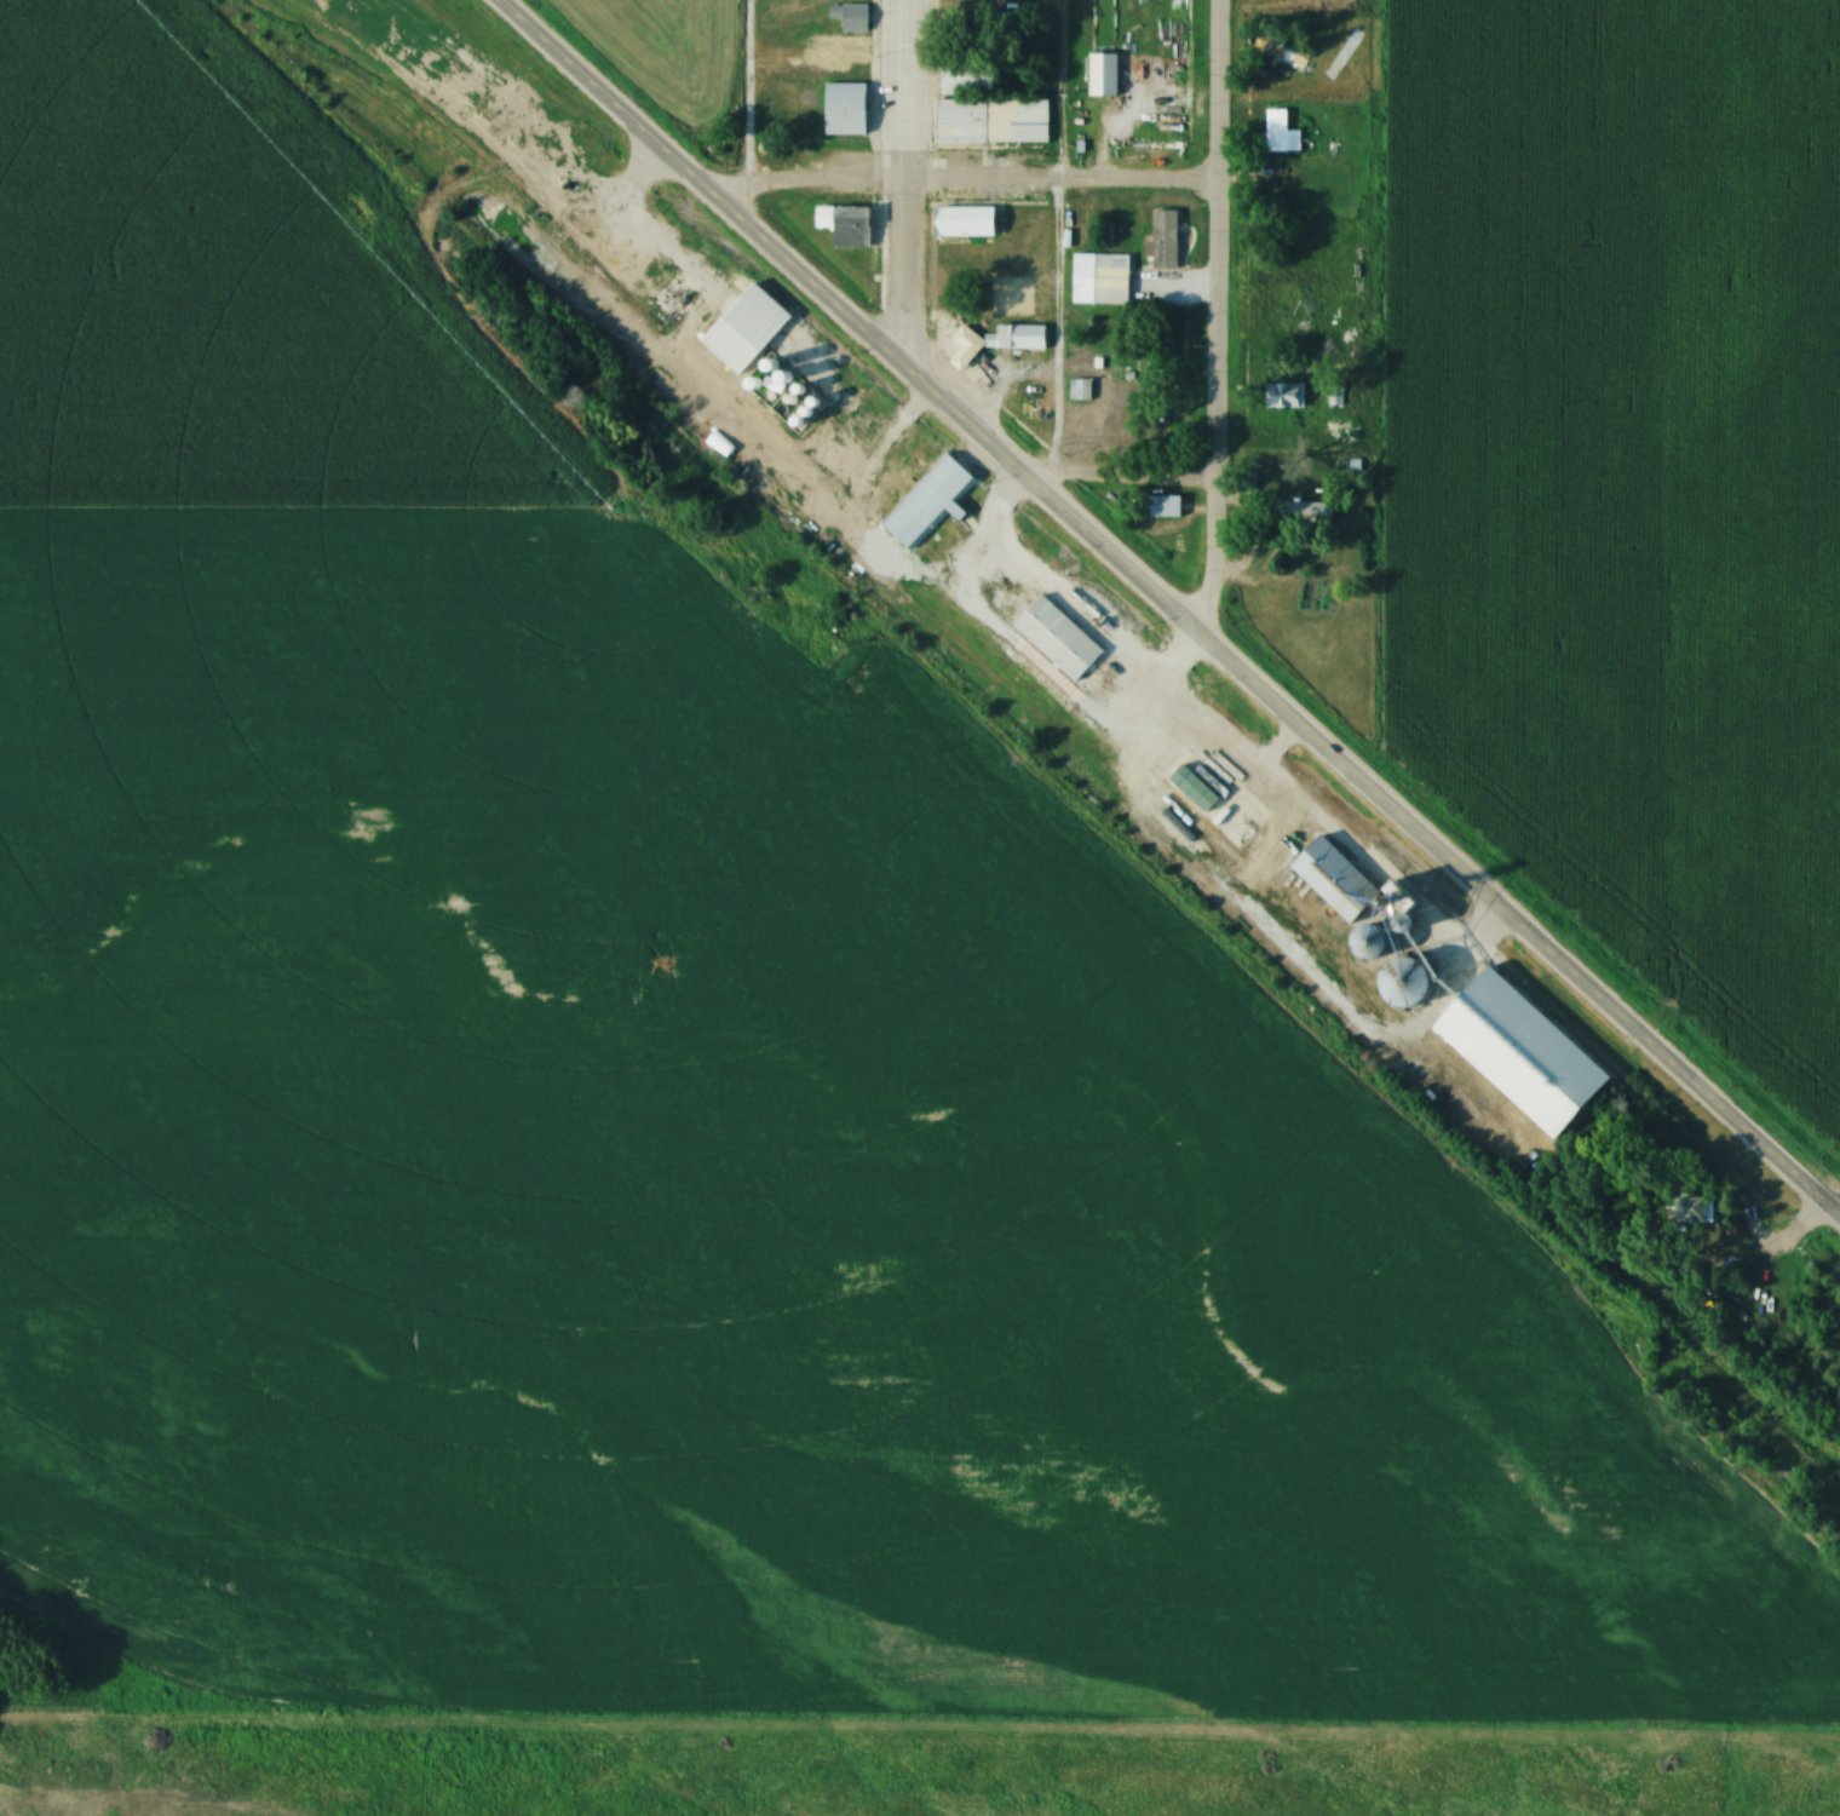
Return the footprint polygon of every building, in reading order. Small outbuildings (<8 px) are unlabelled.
[(867,33),(867,7),(829,7),(829,21),(841,21),(841,33),(867,33)] [(1307,62),(1272,46),(1267,56),(1303,72),(1307,62)] [(1117,56),(1088,56),(1088,98),(1117,98),(1117,56)] [(941,62),(941,96),(993,96),(993,62),(941,62)] [(866,85),(824,85),(824,136),(866,136),(866,85)] [(1048,101),(936,102),(936,144),(1048,143),(1048,101)] [(1267,112),(1266,152),(1287,152),(1288,112),(1267,112)] [(833,249),(869,249),(869,208),(815,207),(815,230),(834,230),(833,249)] [(934,239),(993,239),(993,208),(934,208),(934,239)] [(1177,211),(1152,211),(1152,269),(1177,269),(1177,211)] [(1129,255),(1093,255),(1093,304),(1129,304),(1129,255)] [(699,344),(738,378),(791,317),(753,283),(699,344)] [(1045,326),(997,325),(997,335),(955,334),(954,370),(970,371),(970,349),(1045,351),(1045,326)] [(1265,409),(1306,410),(1307,385),(1266,384),(1265,409)] [(1028,414),(1050,407),(1044,387),(1022,394),(1028,414)] [(882,529),(908,551),(943,511),(957,523),(965,514),(953,504),(974,480),(945,455),(882,529)] [(1179,518),(1179,498),(1147,498),(1147,518),(1179,518)] [(1331,502),(1266,502),(1267,520),(1332,520),(1331,502)] [(1103,653),(1042,595),(1011,627),(1072,685),(1103,653)] [(1288,867),(1350,926),(1373,903),(1380,909),(1389,900),(1404,915),(1416,902),(1390,878),(1378,891),(1319,835),(1288,867)] [(1374,956),(1390,945),(1381,932),(1365,943),(1374,956)] [(1440,986),(1411,948),(1385,969),(1415,1006),(1440,986)] [(1608,1079),(1487,965),(1429,1027),(1551,1141),(1608,1079)] [(1673,1223),(1706,1223),(1706,1197),(1673,1197),(1673,1223)]
